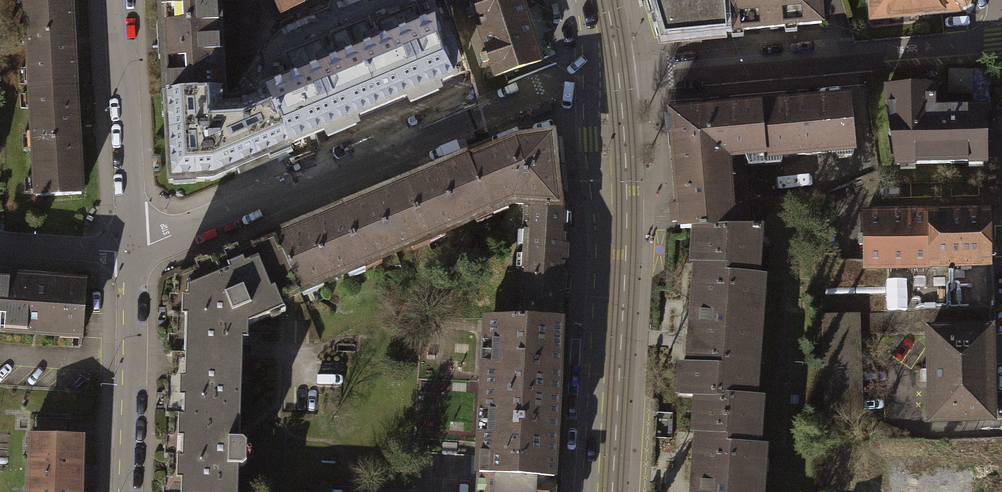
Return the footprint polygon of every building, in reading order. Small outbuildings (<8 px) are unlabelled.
[(32,196),(77,193),(67,0),(22,0),(32,196)] [(167,179),(207,177),(285,145),(264,93),(237,104),(218,105),(213,0),(157,0),(167,179)] [(278,13),(309,0),(273,0),(278,13)] [(497,77),(541,62),(533,37),(521,0),(472,0),(497,77)] [(659,36),(817,22),(812,0),(648,0),(659,36)] [(867,19),(942,13),(969,10),(965,0),(867,0),(867,19)] [(260,84),(264,93),(285,145),(324,129),(326,135),(362,121),(359,114),(407,94),(410,100),(440,88),(437,81),(461,72),(436,12),(260,84)] [(929,85),(883,87),(883,110),(892,165),(983,162),(981,107),(930,109),(929,85)] [(675,228),(688,227),(728,224),(724,156),(759,154),(759,157),(850,150),(846,99),(666,112),(675,228)] [(546,137),(511,141),(464,160),(463,157),(170,279),(168,347),(164,491),(233,491),(237,349),(238,315),(509,204),(521,203),(515,319),(486,319),(475,491),(548,491),(557,295),(564,206),(553,204),(546,137)] [(991,204),(861,206),(861,259),(862,266),(886,266),(992,264),(991,204)] [(690,395),(748,398),(754,303),(748,302),(751,245),(745,245),(746,226),(728,224),(688,227),(688,236),(686,262),(696,263),(691,364),(675,363),(673,394),(690,395)] [(819,311),(859,311),(860,333),(924,332),(923,321),(992,320),(992,264),(886,266),(862,266),(861,259),(819,260),(819,311)] [(0,276),(0,332),(76,337),(80,281),(0,276)] [(860,333),(859,311),(819,311),(821,418),(861,418),(860,333)] [(992,320),(923,321),(924,332),(925,421),(994,420),(992,320)] [(748,398),(690,395),(688,432),(697,433),(693,491),(755,491),(756,472),(749,472),(752,414),(747,414),(748,398)] [(29,435),(27,491),(74,491),(75,436),(29,435)]
